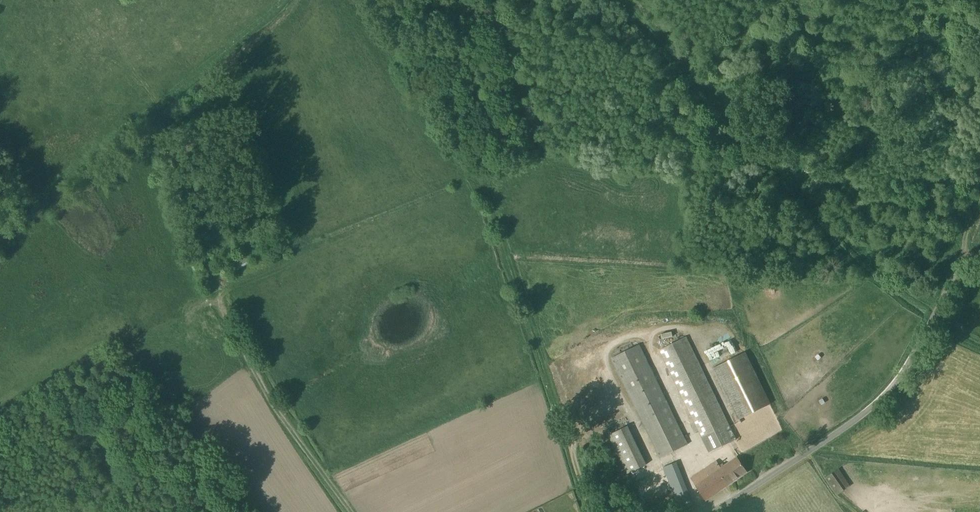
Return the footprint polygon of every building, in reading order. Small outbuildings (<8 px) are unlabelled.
[(686,337),(659,350),(709,453),(736,439),(686,337)] [(640,344),(611,358),(660,458),(688,445),(640,344)] [(747,352),(712,368),(737,420),(771,404),(747,352)] [(628,426),(608,435),(627,474),(647,464),(628,426)] [(747,472),(737,457),(721,468),(716,461),(693,477),(706,500),(747,472)] [(693,505),(674,463),(663,467),(682,510),(693,505)] [(829,469),(819,475),(832,493),(842,487),(829,469)]
